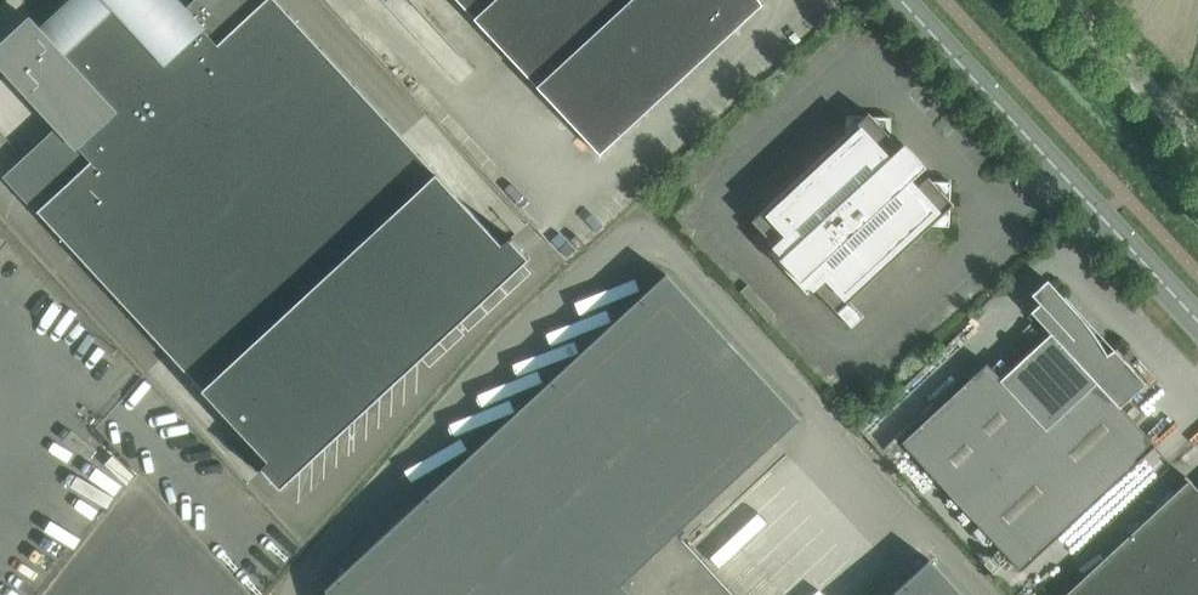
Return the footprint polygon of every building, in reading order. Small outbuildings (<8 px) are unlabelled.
[(289,12),(278,0),(266,0),(219,44),(178,0),(88,0),(73,14),(405,371),(528,257),(510,237),(502,242),(439,175),(289,12)] [(601,154),(763,4),(760,0),(458,0),(601,154)] [(405,371),(73,14),(47,37),(31,19),(21,28),(0,48),(0,62),(92,161),(39,211),(55,228),(205,391),(268,459),(262,466),(281,486),(405,371)] [(890,158),(883,150),(895,140),(891,136),(892,117),(873,117),(869,113),(866,116),(847,115),(846,134),(753,220),(777,246),(771,252),(770,251),(769,251),(808,294),(809,293),(808,292),(814,286),(838,312),(931,225),(950,226),(950,208),(954,204),(951,200),(952,182),(933,181),(929,177),(918,187),(911,180),(927,166),(906,143),(890,158)] [(676,533),(800,418),(667,275),(327,589),(329,594),(735,594),(676,533)] [(962,506),(1123,358),(1117,351),(1119,349),(1118,348),(1108,354),(1100,340),(1089,325),(1077,311),(1054,285),(1038,300),(1041,303),(1032,312),(1051,333),(1002,378),(988,363),(902,442),(962,506)] [(1121,406),(1147,383),(1123,358),(962,506),(1021,570),(1157,445),(1121,406)] [(83,479),(107,501),(124,483),(100,461),(83,479)] [(1189,478),(1188,480),(1189,480),(1065,594),(1197,594),(1197,488),(1189,478)] [(891,594),(964,594),(930,559),(891,594)]
